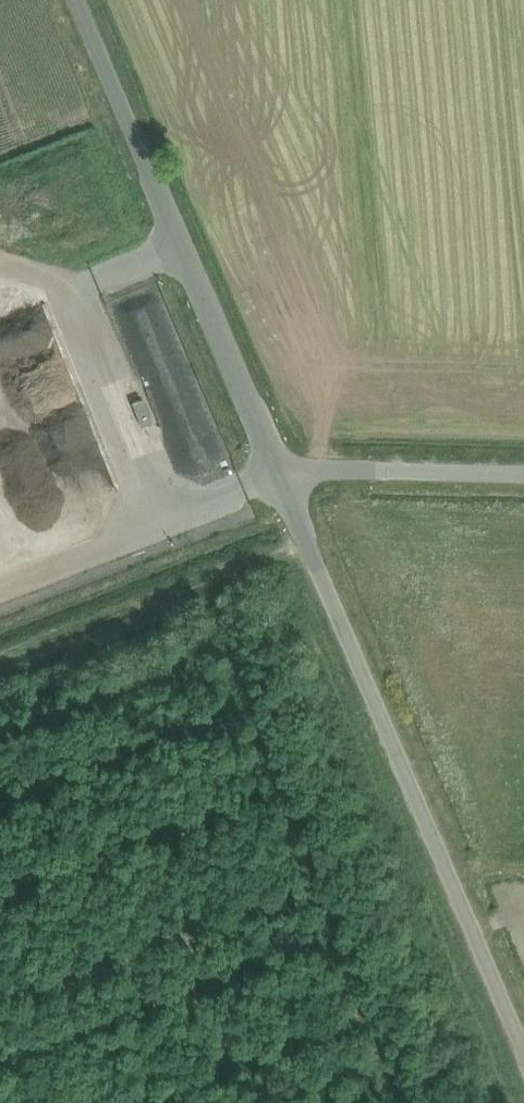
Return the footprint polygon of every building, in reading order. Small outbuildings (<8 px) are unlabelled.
[(227,461),(168,282),(120,298),(179,477),(227,461)] [(142,398),(133,402),(143,426),(152,423),(142,398)]
